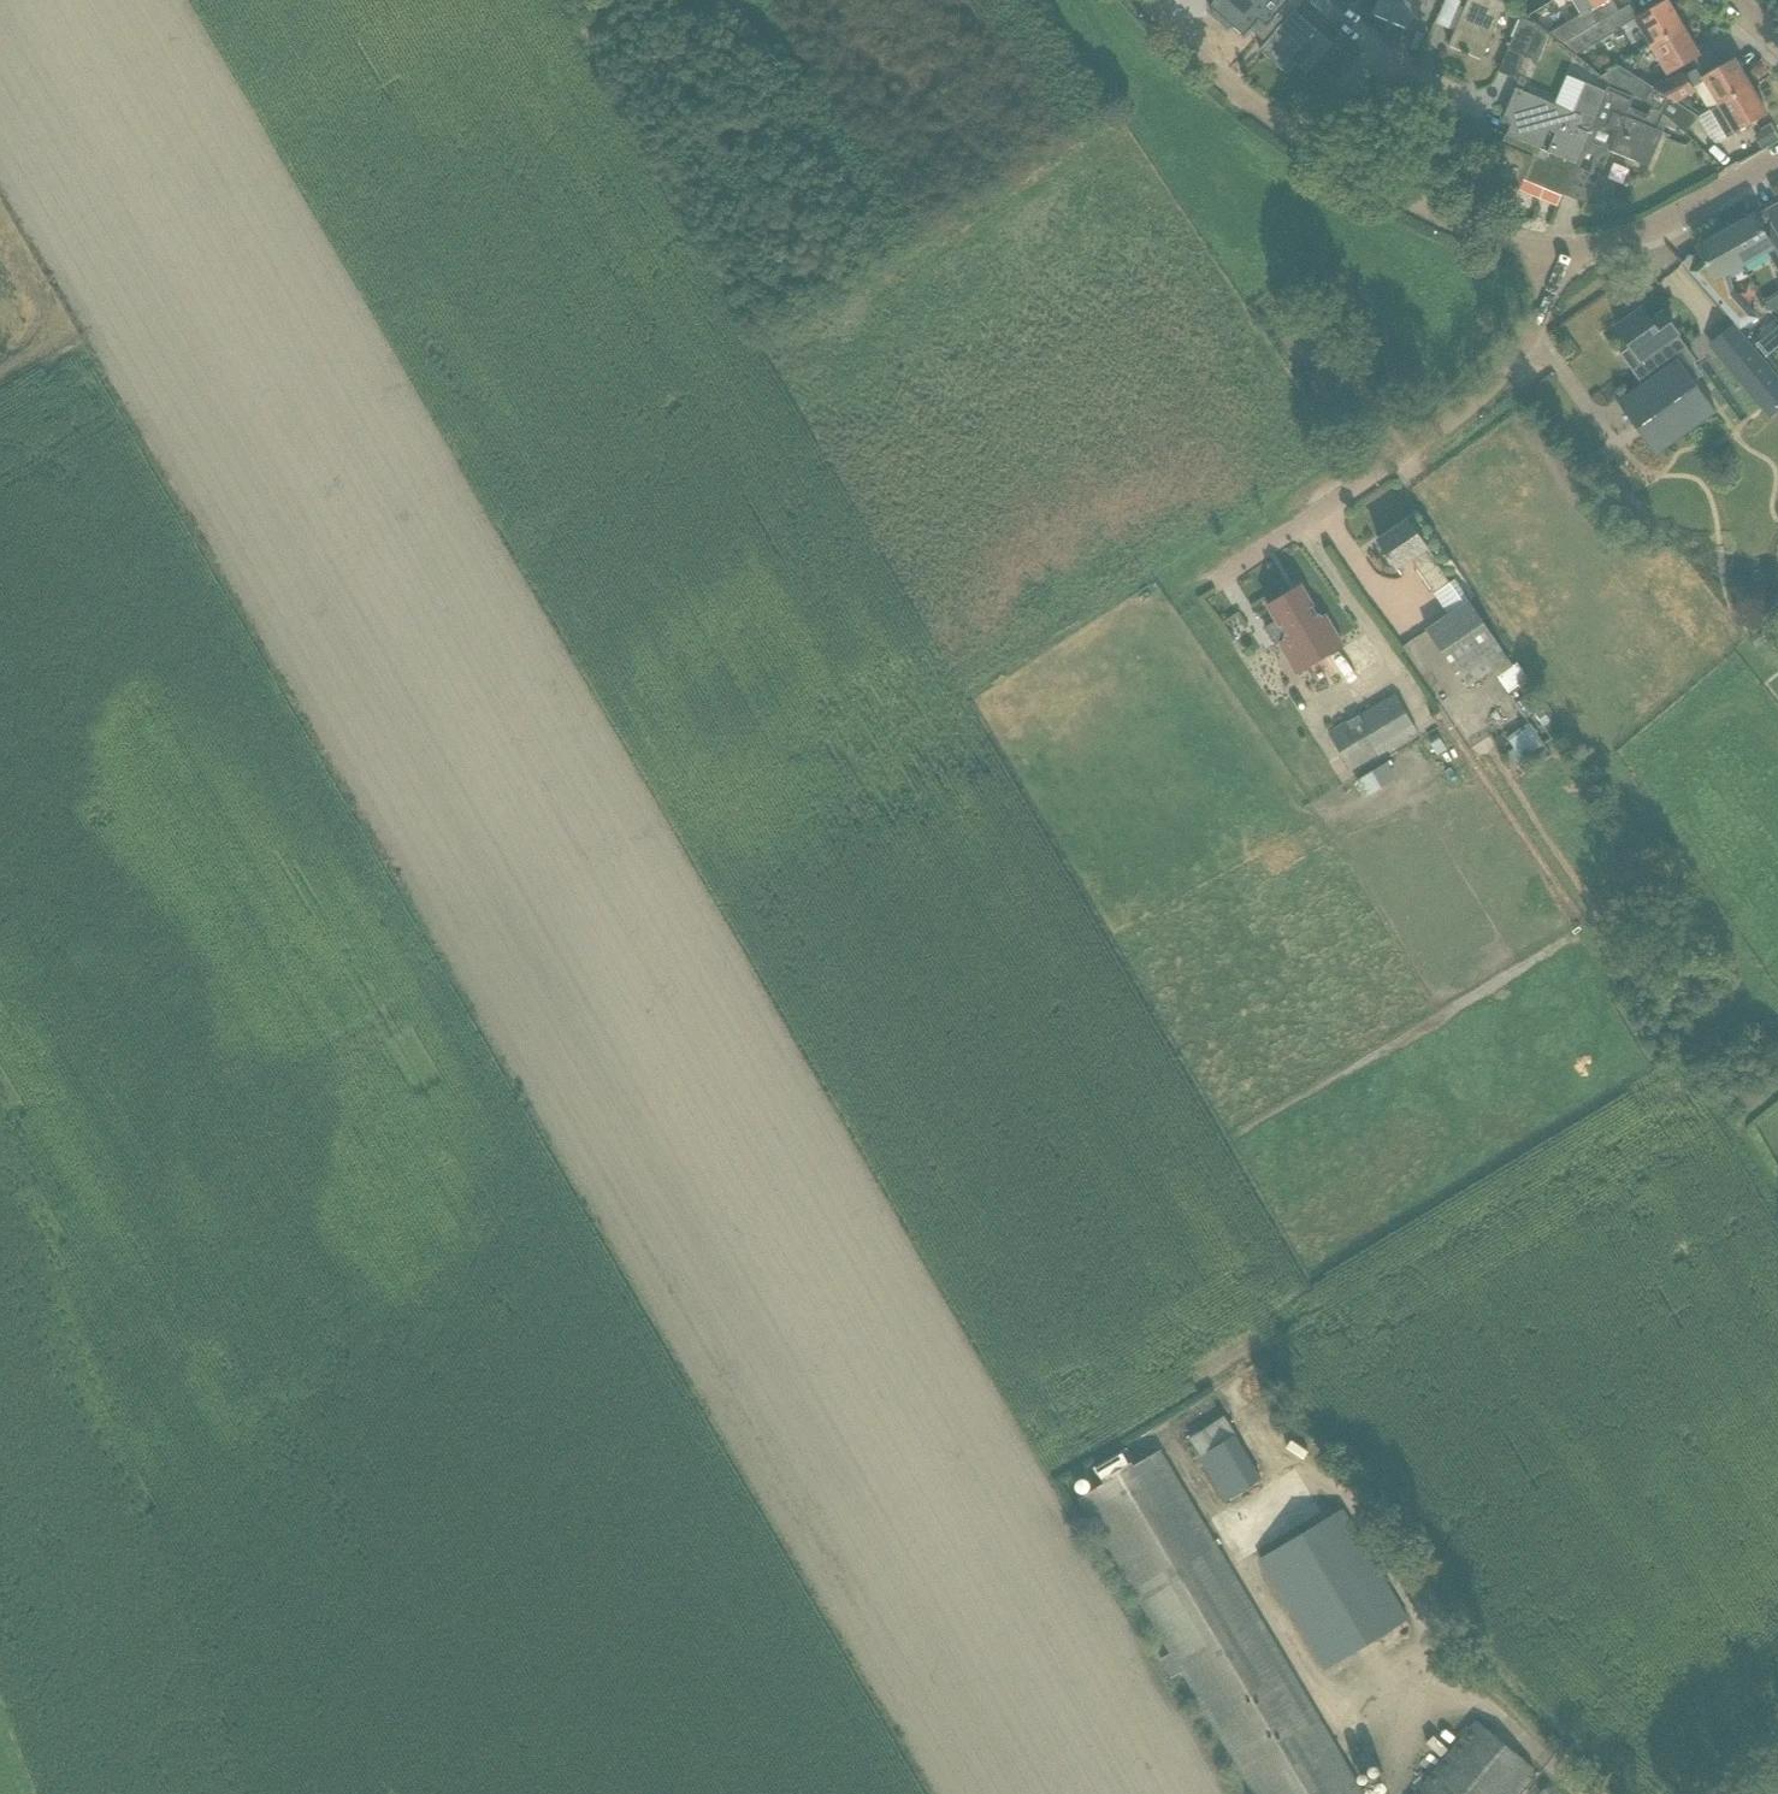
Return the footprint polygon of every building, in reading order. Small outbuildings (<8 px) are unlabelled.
[(1210,5),(1217,12),(1218,12),(1215,16),(1228,28),(1231,24),(1244,36),(1253,26),(1260,33),(1281,9),(1287,3),(1290,0),(1215,0),(1210,5)] [(1328,19),(1339,7),(1331,0),(1307,0),(1328,19)] [(1339,7),(1340,6),(1344,10),(1353,0),(1331,0),(1339,7)] [(1374,14),(1408,28),(1420,1),(1428,4),(1429,0),(1379,0),(1374,14)] [(1462,52),(1468,55),(1469,54),(1482,59),(1503,10),(1506,2),(1502,0),(1468,0),(1464,8),(1459,6),(1450,28),(1455,31),(1449,45),(1462,51),(1462,52)] [(1563,43),(1598,22),(1591,11),(1609,0),(1573,0),(1582,14),(1555,29),(1550,33),(1563,43)] [(1635,19),(1651,46),(1683,27),(1667,0),(1635,19)] [(1322,34),(1295,10),(1287,3),(1281,9),(1260,33),(1268,40),(1260,50),(1286,74),(1296,63),(1307,73),(1328,49),(1317,39),(1322,34)] [(1539,61),(1550,35),(1539,22),(1523,16),(1499,72),(1516,79),(1525,56),(1539,61)] [(1609,16),(1598,22),(1563,43),(1577,54),(1617,30),(1609,16)] [(1683,27),(1651,46),(1668,75),(1700,56),(1683,27)] [(1703,77),(1719,105),(1750,87),(1734,59),(1713,71),(1703,77)] [(1628,92),(1642,101),(1650,87),(1636,79),(1617,66),(1602,76),(1610,83),(1628,92)] [(1516,88),(1502,121),(1511,125),(1507,135),(1539,149),(1540,150),(1548,130),(1556,133),(1548,152),(1549,152),(1557,155),(1556,156),(1575,164),(1589,132),(1588,131),(1605,90),(1586,82),(1567,75),(1555,104),(1554,104),(1516,88)] [(1680,99),(1693,91),(1694,90),(1685,75),(1653,89),(1650,87),(1642,101),(1651,107),(1657,111),(1665,97),(1681,106),(1680,99)] [(1575,164),(1562,194),(1587,204),(1602,169),(1603,170),(1610,151),(1649,167),(1664,133),(1657,130),(1659,124),(1663,116),(1657,111),(1651,107),(1648,114),(1631,107),(1634,98),(1606,86),(1605,90),(1588,131),(1589,132),(1575,164)] [(1750,87),(1719,105),(1711,110),(1727,138),(1767,115),(1750,87)] [(1699,117),(1681,106),(1665,97),(1657,111),(1663,116),(1676,127),(1685,134),(1699,117)] [(1663,116),(1659,124),(1675,131),(1676,127),(1663,116)] [(1494,140),(1480,174),(1519,190),(1524,179),(1562,195),(1562,194),(1575,164),(1556,156),(1557,155),(1549,152),(1546,162),(1536,157),(1539,149),(1507,135),(1503,144),(1494,140)] [(1774,228),(1777,234),(1777,202),(1764,210),(1774,228)] [(1777,268),(1777,234),(1774,228),(1764,234),(1754,216),(1741,223),(1742,225),(1727,234),(1743,262),(1767,249),(1777,268)] [(1727,234),(1724,229),(1707,238),(1709,242),(1698,248),(1705,260),(1691,270),(1721,304),(1734,293),(1731,282),(1729,277),(1727,271),(1743,262),(1727,234)] [(1758,319),(1734,293),(1721,304),(1742,328),(1758,319)] [(1642,309),(1617,327),(1630,347),(1621,354),(1643,385),(1618,403),(1656,454),(1716,411),(1678,360),(1675,362),(1662,345),(1677,334),(1663,313),(1651,321),(1642,309)] [(1732,361),(1764,399),(1777,387),(1777,378),(1751,346),(1732,361)] [(1411,558),(1434,593),(1450,583),(1409,520),(1378,541),(1389,556),(1386,558),(1389,562),(1391,560),(1397,568),(1411,558)] [(1450,583),(1434,593),(1449,615),(1427,630),(1457,676),(1460,673),(1470,687),(1493,671),(1508,692),(1529,678),(1518,662),(1512,665),(1470,601),(1455,579),(1450,583)] [(1277,620),(1265,627),(1273,640),(1276,645),(1280,643),(1299,674),(1329,656),(1344,646),(1325,615),(1320,618),(1301,585),(1268,605),(1277,620)] [(1758,632),(1749,639),(1756,647),(1765,640),(1758,632)] [(1329,735),(1350,770),(1417,731),(1395,695),(1329,735)] [(1529,724),(1508,739),(1523,760),(1544,745),(1529,724)] [(1371,772),(1357,781),(1365,795),(1380,787),(1371,772)] [(1189,1439),(1227,1502),(1261,1480),(1224,1417),(1189,1439)] [(1253,1793),(1364,1793),(1162,1452),(1078,1501),(1253,1793)] [(1260,1559),(1326,1668),(1408,1619),(1342,1509),(1260,1559)] [(1530,1779),(1527,1776),(1534,1768),(1477,1720),(1415,1793),(1518,1793),(1530,1779)]
